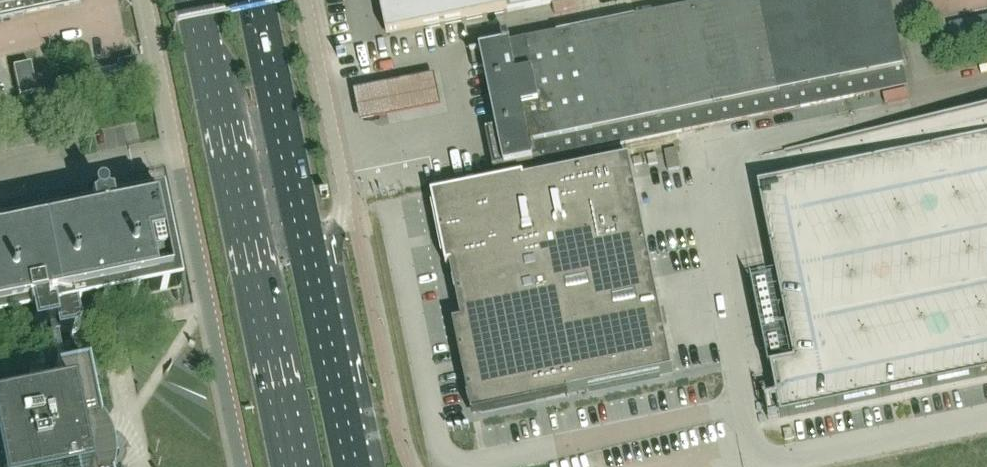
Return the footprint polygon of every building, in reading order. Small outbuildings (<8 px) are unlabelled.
[(81,2),(81,0),(0,0),(0,19),(81,2)] [(387,37),(508,13),(505,0),(379,0),(387,37)] [(541,0),(505,0),(508,13),(542,6),(541,0)] [(890,0),(737,0),(717,4),(745,120),(908,87),(890,0)] [(745,120),(717,4),(637,21),(572,34),(511,47),(510,42),(508,42),(509,46),(471,54),(475,71),(487,68),(500,130),(487,133),(495,172),(535,164),(534,163),(550,160),(550,161),(552,161),(551,160),(565,157),(566,158),(567,158),(567,157),(581,154),(581,155),(583,154),(583,153),(597,151),(597,152),(598,151),(598,150),(612,147),(612,148),(614,148),(614,147),(628,144),(628,145),(630,145),(629,144),(644,141),(644,142),(645,142),(645,140),(745,120)] [(950,29),(955,52),(986,46),(986,21),(950,29)] [(952,50),(950,40),(936,43),(938,53),(952,50)] [(36,94),(30,65),(13,69),(19,98),(36,94)] [(435,74),(353,90),(359,123),(441,107),(435,74)] [(806,147),(812,177),(758,188),(794,364),(771,369),(781,419),(986,377),(986,110),(806,147)] [(677,149),(665,151),(665,152),(669,172),(680,169),(677,150),(677,149)] [(673,373),(629,160),(517,183),(516,180),(432,197),(433,202),(431,202),(443,261),(445,260),(446,265),(451,264),(462,317),(452,319),(472,417),(561,399),(561,396),(673,373)] [(161,195),(110,205),(110,201),(108,201),(105,200),(105,198),(105,196),(104,195),(103,194),(102,193),(101,192),(99,192),(98,192),(96,192),(95,193),(94,194),(93,196),(92,197),(92,198),(93,200),(94,202),(91,205),(90,205),(90,209),(0,228),(0,324),(30,318),(33,334),(48,331),(49,339),(72,334),(72,335),(73,335),(74,334),(75,334),(76,333),(77,332),(78,330),(79,329),(79,327),(80,325),(79,324),(75,309),(180,286),(161,195)] [(113,461),(113,457),(113,453),(112,448),(111,446),(110,442),(108,438),(106,434),(105,432),(103,428),(99,424),(87,365),(54,371),(60,400),(0,413),(0,466),(113,466),(113,465),(113,461)] [(785,435),(786,441),(795,439),(793,433),(793,429),(783,431),(785,435)]
